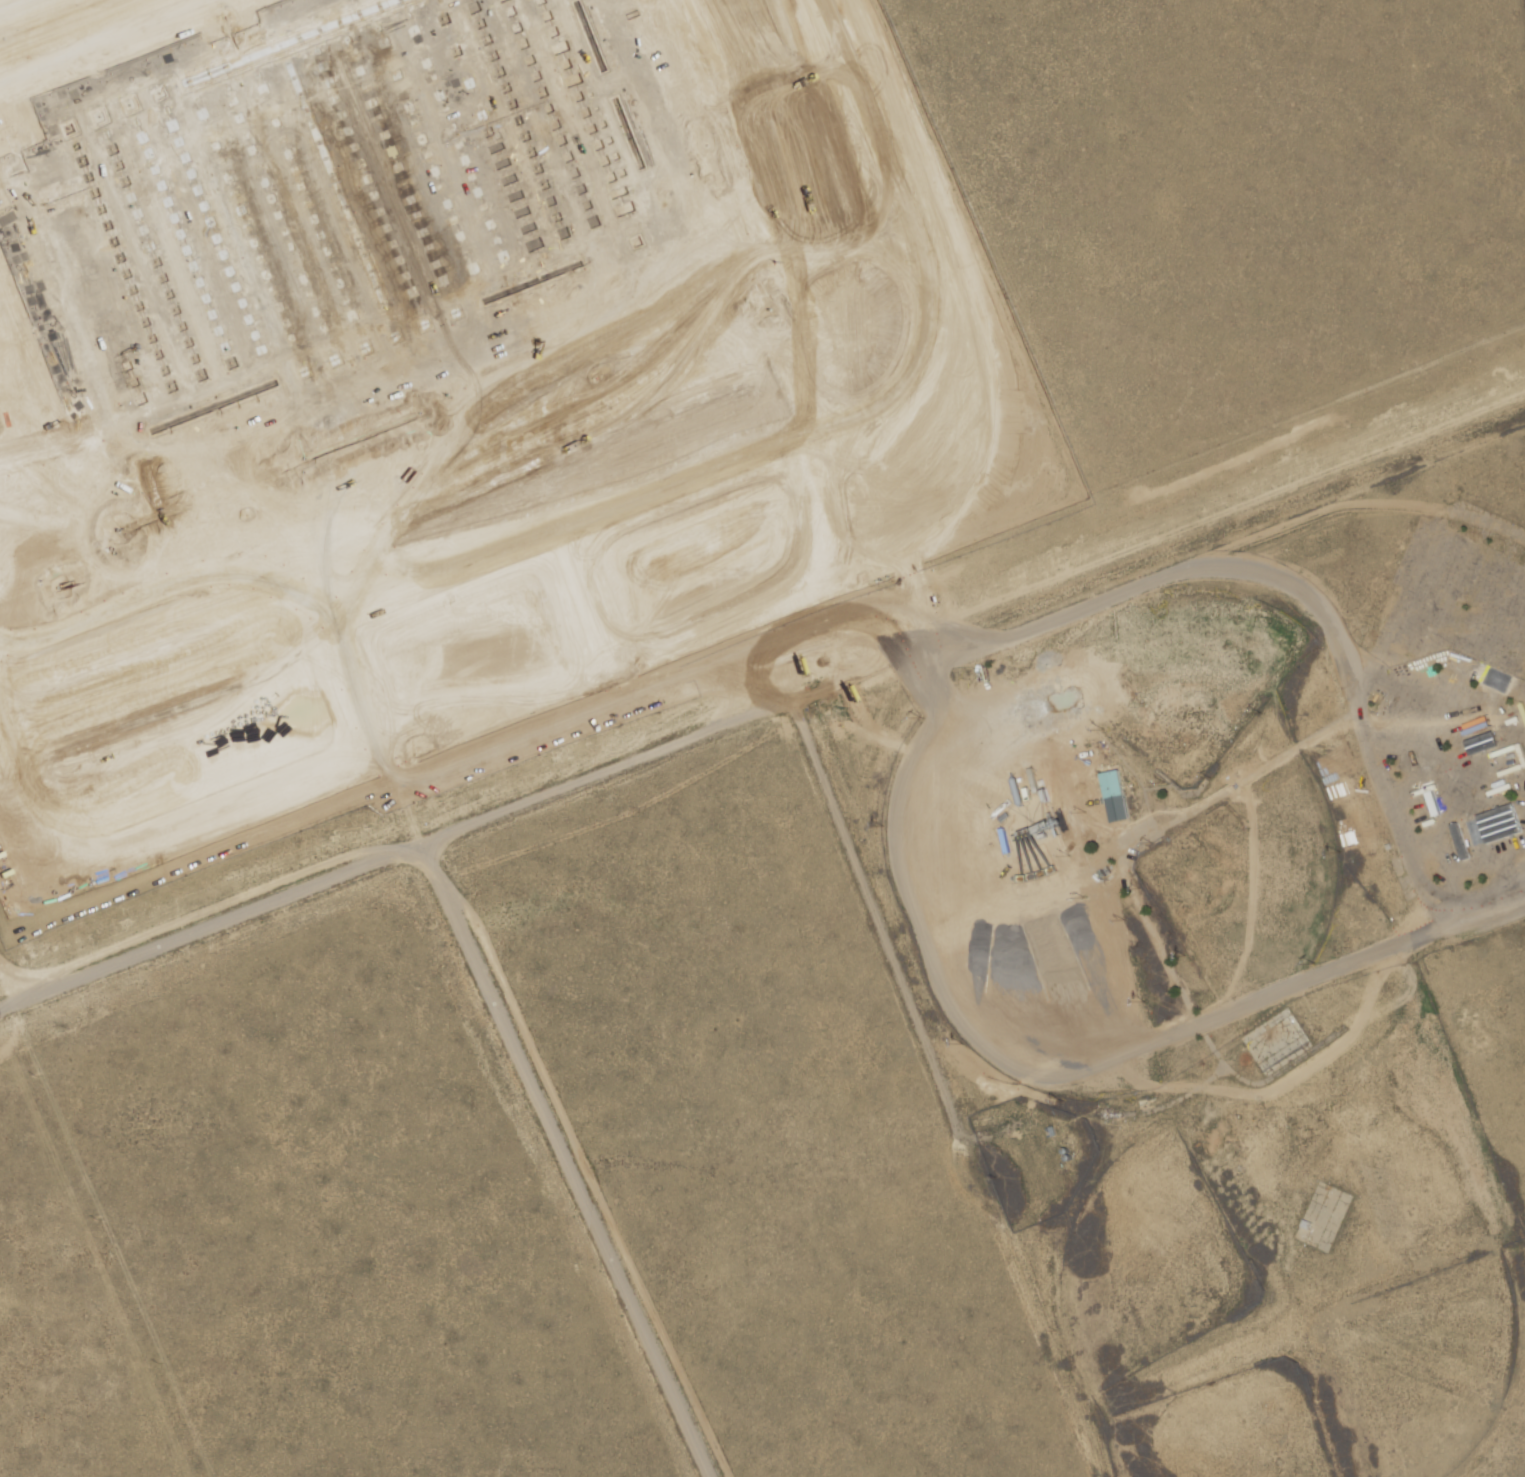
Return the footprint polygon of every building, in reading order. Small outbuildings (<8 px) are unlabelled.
[(271,50),(398,0),(627,0),(692,166),(658,179),(669,208),(679,204),(694,242),(614,274),(607,258),(528,289),(548,338),(272,446),(253,396),(167,430),(173,446),(115,468),(86,397),(62,406),(0,247),(0,212),(12,207),(0,177),(0,157),(220,71),(209,43),(260,22),(271,50)] [(357,706),(353,696),(358,693),(362,703),(357,706)] [(1109,823),(1127,820),(1118,770),(1100,773),(1109,823)] [(1305,1217),(1315,1220),(1324,1197),(1337,1201),(1331,1216),(1342,1220),(1351,1196),(1318,1184),(1305,1217)]
